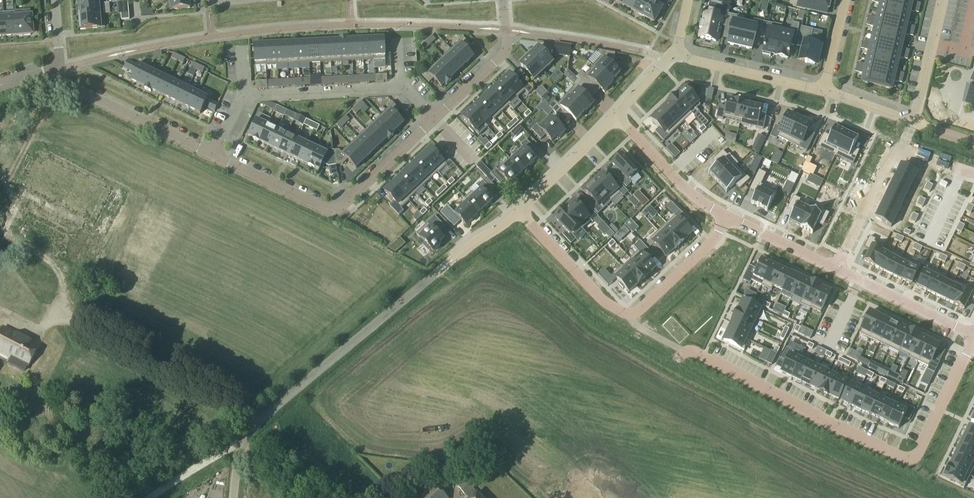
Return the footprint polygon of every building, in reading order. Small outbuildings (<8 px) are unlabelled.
[(168,11),(189,9),(188,0),(167,0),(168,11)] [(621,5),(632,11),(638,0),(624,0),(621,5)] [(632,11),(642,17),(652,0),(638,0),(632,11)] [(642,17),(653,23),(660,12),(662,13),(666,5),(657,0),(652,0),(642,17)] [(830,0),(799,0),(799,1),(798,1),(796,8),(812,12),(814,6),(828,9),(830,0)] [(896,4),(880,0),(872,0),(871,3),(880,5),(878,12),(893,15),(896,4)] [(912,0),(896,0),(896,4),(919,9),(920,5),(911,2),(912,0)] [(79,18),(104,16),(103,4),(79,6),(80,18),(79,18)] [(918,14),(919,9),(896,4),(893,15),(907,19),(909,12),(918,14)] [(700,39),(705,40),(704,42),(710,44),(710,41),(715,42),(721,19),(718,18),(720,13),(719,13),(720,11),(709,8),(708,11),(707,16),(705,15),(703,23),(700,23),(698,30),(701,31),(700,39)] [(13,12),(2,13),(4,36),(14,35),(14,36),(15,36),(13,17),(13,12)] [(890,27),(893,15),(878,12),(877,19),(868,17),(867,21),(890,27)] [(13,17),(15,36),(29,35),(29,27),(30,27),(29,15),(19,16),(19,17),(13,17)] [(739,48),(745,22),(737,21),(738,17),(728,15),(724,30),(730,32),(727,45),(739,48)] [(906,26),(907,19),(893,15),(890,27),(914,33),(915,28),(906,26)] [(104,16),(79,18),(80,30),(105,28),(104,16)] [(760,38),(764,23),(753,20),(752,24),(745,22),(739,48),(751,50),(754,37),(760,38)] [(887,39),(890,27),(867,21),(866,26),(874,28),(873,35),(887,39)] [(775,56),(781,32),(772,30),(773,25),(764,23),(760,38),(766,40),(765,47),(764,47),(762,55),(770,57),(770,55),(775,56)] [(789,34),(781,32),(775,56),(780,57),(780,58),(787,60),(788,55),(788,56),(789,53),(788,52),(790,46),(794,47),(799,25),(791,23),(789,34)] [(805,61),(805,63),(814,66),(820,42),(810,40),(812,30),(801,27),(796,47),(802,48),(799,60),(805,61)] [(912,37),(914,33),(890,27),(887,39),(902,42),(903,35),(912,37)] [(884,50),(887,39),(873,35),(871,42),(862,40),(861,45),(884,50)] [(432,37),(427,41),(430,45),(435,40),(432,37)] [(450,50),(465,66),(473,58),(466,50),(470,46),(462,37),(458,42),(450,50)] [(346,39),(340,40),(341,62),(352,62),(351,41),(346,41),(346,39)] [(372,39),(362,40),(363,61),(374,61),(372,39)] [(384,39),(372,39),(374,61),(385,60),(384,39)] [(900,49),(902,42),(887,39),(884,50),(908,56),(909,51),(900,49)] [(340,41),(329,42),(330,63),(341,62),(340,40),(340,41)] [(362,40),(351,41),(352,62),(363,61),(362,40)] [(427,41),(422,46),(426,49),(430,45),(427,41)] [(319,42),(308,43),(309,64),(320,64),(319,42)] [(329,42),(319,42),(320,64),(330,63),(329,42)] [(297,43),(286,44),(287,65),(298,65),(297,43)] [(308,43),(297,43),(298,65),(309,64),(308,43)] [(275,44),(265,45),(266,66),(277,66),(275,44)] [(286,44),(275,44),(277,66),(287,65),(286,44)] [(555,44),(553,55),(569,57),(571,47),(555,44)] [(265,45),(253,46),(255,67),(266,66),(265,45)] [(881,62),(884,50),(861,45),(860,49),(869,51),(867,59),(881,62)] [(932,104),(949,51),(936,47),(919,100),(932,104)] [(537,48),(528,56),(543,72),(552,63),(537,48)] [(450,50),(442,57),(457,73),(465,66),(450,50)] [(907,60),(908,56),(884,50),(881,62),(896,65),(898,58),(907,60)] [(601,57),(592,66),(612,84),(611,83),(619,74),(608,64),(611,61),(613,61),(614,54),(600,52),(598,54),(601,57)] [(528,56),(519,65),(534,80),(543,72),(528,56)] [(442,57),(435,65),(450,82),(451,81),(450,80),(457,73),(442,57)] [(879,74),(881,62),(867,59),(866,66),(857,63),(856,68),(879,74)] [(127,62),(124,68),(134,73),(131,81),(141,86),(150,67),(140,62),(137,67),(127,62)] [(895,73),(896,65),(881,62),(879,74),(902,79),(904,75),(895,73)] [(425,71),(420,75),(429,84),(433,80),(441,88),(445,85),(446,86),(450,82),(435,65),(427,72),(425,71)] [(581,72),(576,78),(586,87),(591,82),(604,93),(612,84),(592,66),(584,75),(581,72)] [(957,95),(964,70),(951,66),(944,92),(957,95)] [(150,67),(141,86),(145,88),(144,90),(150,92),(160,72),(150,67)] [(876,86),(879,74),(856,68),(855,73),(863,75),(862,82),(876,86)] [(160,72),(150,92),(150,93),(151,91),(160,96),(170,76),(160,72)] [(901,84),(902,79),(879,74),(876,86),(891,89),(892,82),(901,84)] [(509,75),(501,82),(516,99),(517,98),(524,91),(528,95),(533,91),(523,81),(519,85),(509,75)] [(970,88),(967,88),(962,103),(973,107),(973,75),(970,88)] [(170,76),(160,96),(170,100),(179,81),(170,76)] [(574,87),(566,96),(585,114),(594,105),(581,93),(586,87),(576,78),(571,84),(574,87)] [(179,81),(170,100),(180,105),(189,86),(179,81)] [(501,82),(493,90),(508,106),(509,107),(518,99),(517,98),(516,99),(501,82)] [(189,86),(180,105),(189,110),(199,90),(189,86)] [(542,88),(536,94),(541,99),(547,93),(542,88)] [(676,97),(675,97),(692,115),(691,115),(694,117),(702,127),(703,126),(704,127),(708,123),(699,113),(696,110),(700,106),(693,98),(694,97),(690,93),(689,94),(684,89),(676,97)] [(199,90),(189,110),(200,115),(203,106),(214,112),(217,105),(206,100),(209,95),(199,90)] [(493,90),(486,97),(501,113),(508,106),(493,90)] [(554,102),(549,107),(559,118),(564,111),(576,122),(584,113),(585,114),(566,96),(557,105),(554,102)] [(675,96),(667,105),(668,105),(684,122),(691,115),(692,115),(675,97),(676,97),(675,96)] [(486,97),(478,104),(491,118),(493,120),(501,113),(486,97)] [(718,106),(715,119),(722,120),(723,118),(739,122),(740,122),(744,104),(745,104),(733,101),(733,102),(726,100),(725,108),(718,106)] [(361,102),(357,107),(360,110),(365,106),(361,102)] [(388,109),(380,116),(395,132),(403,124),(395,115),(399,111),(391,102),(387,107),(388,109)] [(553,112),(549,107),(544,102),(535,110),(538,113),(541,111),(547,117),(553,112)] [(478,104),(470,111),(483,125),(484,125),(491,118),(478,104)] [(739,122),(739,124),(763,130),(766,118),(760,116),(761,108),(760,108),(761,106),(753,104),(753,106),(744,104),(740,122),(739,122)] [(667,105),(660,112),(676,130),(684,122),(668,105),(667,105)] [(357,107),(352,111),(355,115),(360,110),(357,107)] [(470,111),(462,119),(470,127),(468,128),(473,133),(474,132),(478,136),(487,128),(484,125),(483,125),(470,111)] [(660,112),(651,120),(659,129),(654,133),(663,142),(676,130),(660,112)] [(775,126),(770,138),(776,141),(777,138),(788,143),(799,120),(788,114),(781,129),(775,126)] [(380,116),(372,124),(388,140),(393,136),(392,135),(395,132),(380,116)] [(346,117),(341,121),(344,125),(349,121),(346,117)] [(536,126),(531,131),(540,141),(545,136),(551,143),(556,138),(557,140),(564,133),(561,130),(563,129),(557,123),(556,124),(551,119),(539,129),(536,126)] [(799,120),(788,143),(806,152),(814,136),(807,132),(810,125),(808,124),(809,122),(802,119),(801,121),(799,120)] [(256,120),(248,138),(259,143),(269,122),(268,122),(267,125),(256,120)] [(341,121),(336,126),(339,129),(344,125),(341,121)] [(269,122),(259,143),(269,148),(278,127),(269,122)] [(372,124),(365,131),(379,147),(387,140),(388,141),(388,140),(372,124)] [(278,127),(269,148),(278,152),(288,132),(278,127)] [(822,138),(817,147),(823,150),(835,156),(846,133),(834,127),(828,141),(822,138)] [(365,131),(357,138),(372,154),(379,147),(365,131)] [(288,132),(278,152),(288,157),(298,135),(297,136),(289,132),(288,132)] [(692,133),(689,136),(685,132),(681,135),(690,145),(697,138),(692,133)] [(846,133),(835,156),(853,165),(857,155),(851,152),(858,139),(846,133)] [(298,135),(288,157),(298,162),(308,140),(298,135)] [(761,147),(765,139),(758,135),(754,144),(761,147)] [(357,138),(349,146),(364,161),(372,154),(357,138)] [(308,140),(298,162),(308,166),(318,144),(317,144),(309,140),(308,140)] [(522,148),(510,160),(522,173),(535,161),(531,156),(535,151),(526,141),(521,146),(522,148)] [(318,144),(308,166),(319,171),(322,164),(328,167),(335,166),(333,151),(329,150),(318,144)] [(338,150),(333,151),(335,166),(343,165),(347,160),(355,169),(364,161),(349,146),(341,153),(338,150)] [(430,149),(422,157),(437,173),(437,174),(438,174),(446,166),(430,149)] [(719,164),(708,174),(717,183),(736,166),(738,165),(737,164),(728,155),(727,157),(722,152),(714,159),(719,164)] [(622,156),(612,165),(622,175),(617,179),(626,189),(630,184),(629,183),(638,174),(631,166),(632,165),(627,159),(626,161),(622,156)] [(422,157),(414,164),(430,180),(437,174),(437,173),(422,157)] [(756,157),(749,172),(755,174),(762,160),(756,157)] [(490,175),(486,178),(491,184),(495,180),(500,185),(504,180),(509,185),(522,173),(510,160),(497,172),(495,170),(490,175)] [(414,164),(407,171),(423,187),(430,180),(414,164)] [(330,176),(337,175),(335,166),(328,167),(330,176)] [(736,166),(717,183),(726,193),(737,183),(741,188),(749,181),(745,176),(736,166)] [(901,166),(897,173),(912,181),(916,173),(901,166)] [(407,171),(399,177),(415,194),(423,187),(407,171)] [(758,171),(749,191),(756,194),(750,204),(767,212),(776,193),(760,186),(766,175),(758,171)] [(897,173),(893,181),(909,188),(912,181),(897,173)] [(595,182),(593,183),(611,203),(620,195),(623,198),(628,193),(618,182),(613,187),(602,175),(600,177),(599,175),(593,180),(595,182)] [(399,177),(392,184),(408,201),(415,194),(399,177)] [(893,181),(890,188),(905,196),(909,188),(893,181)] [(471,193),(464,199),(478,214),(492,202),(487,197),(492,192),(482,182),(477,187),(480,191),(474,196),(471,193)] [(593,183),(584,192),(594,202),(589,207),(597,215),(611,203),(593,183)] [(392,184),(384,192),(393,203),(389,207),(398,217),(403,212),(400,210),(409,202),(408,201),(392,184)] [(890,188),(886,196),(902,203),(905,196),(890,188)] [(638,192),(633,197),(643,208),(648,203),(638,192)] [(886,196),(883,203),(898,210),(902,203),(886,196)] [(794,210),(788,223),(800,228),(810,208),(799,202),(800,200),(793,197),(788,207),(794,210)] [(447,207),(440,213),(454,228),(461,221),(465,227),(478,214),(464,199),(467,203),(455,215),(447,207)] [(564,210),(563,210),(581,229),(580,229),(582,230),(590,222),(592,224),(598,218),(589,209),(584,214),(573,202),(571,204),(570,202),(564,208),(565,209),(564,210)] [(883,203),(879,210),(895,218),(898,210),(883,203)] [(645,218),(653,210),(649,206),(641,214),(645,218)] [(810,208),(800,228),(812,234),(818,221),(824,224),(829,214),(822,211),(821,213),(810,208)] [(563,210),(554,219),(566,232),(562,236),(570,245),(575,240),(572,237),(580,229),(581,229),(563,210)] [(879,210),(875,218),(891,226),(895,218),(879,210)] [(675,216),(666,224),(682,242),(683,241),(691,234),(683,225),(688,221),(679,212),(675,216)] [(434,217),(416,235),(424,244),(423,245),(429,251),(430,250),(433,253),(440,247),(438,245),(443,241),(437,234),(444,228),(434,217)] [(628,230),(634,224),(630,220),(624,226),(628,230)] [(666,224),(658,232),(674,250),(683,242),(683,241),(682,242),(666,224)] [(658,232),(649,240),(665,258),(674,250),(658,232)] [(869,237),(864,248),(869,251),(864,262),(874,266),(882,249),(883,249),(884,247),(874,242),(875,240),(869,237)] [(399,239),(387,250),(395,254),(405,245),(399,239)] [(637,252),(629,260),(630,261),(630,260),(646,277),(654,269),(646,261),(652,255),(639,242),(633,248),(637,252)] [(882,249),(874,266),(874,267),(883,271),(891,253),(883,249),(882,249)] [(891,253),(883,271),(892,275),(899,260),(900,260),(902,256),(892,251),(891,253)] [(909,264),(901,280),(911,284),(920,265),(923,266),(926,261),(913,255),(910,260),(908,264),(909,264)] [(899,260),(892,275),(901,280),(909,264),(908,264),(910,260),(902,256),(900,260),(899,260)] [(622,268),(637,285),(637,286),(646,277),(630,260),(630,261),(622,268)] [(748,267),(742,281),(749,285),(751,282),(760,286),(771,265),(761,260),(756,270),(749,266),(748,267)] [(771,265),(760,286),(771,291),(773,287),(772,287),(781,269),(771,265)] [(604,271),(598,277),(608,287),(616,279),(620,284),(618,285),(622,289),(624,288),(629,293),(637,285),(622,268),(621,267),(612,276),(610,277),(604,271)] [(926,268),(916,287),(926,292),(936,272),(926,268)] [(781,269),(772,287),(773,287),(782,291),(790,274),(781,269)] [(936,272),(926,292),(935,296),(943,281),(945,277),(936,272)] [(782,291),(780,295),(790,299),(792,296),(800,279),(790,274),(782,291)] [(800,279),(792,296),(801,301),(802,301),(810,284),(809,283),(800,279)] [(943,281),(935,296),(945,301),(952,286),(951,285),(943,281)] [(952,286),(945,301),(954,305),(963,285),(954,281),(951,285),(952,286)] [(801,301),(799,305),(810,310),(810,309),(820,288),(810,283),(809,283),(810,284),(802,301),(801,301)] [(954,305),(963,310),(969,299),(973,302),(973,288),(972,290),(963,286),(963,285),(954,305)] [(820,288),(810,309),(820,314),(830,293),(820,288)] [(738,311),(737,312),(758,322),(763,312),(742,302),(738,311)] [(737,311),(732,322),(733,321),(753,331),(758,322),(737,312),(738,311),(737,311)] [(869,313),(859,334),(869,339),(879,318),(869,313)] [(879,318),(869,339),(879,344),(889,322),(879,318)] [(732,322),(728,331),(748,341),(753,331),(733,321),(732,322)] [(889,322),(879,344),(888,349),(899,327),(889,322)] [(899,327),(888,349),(898,353),(909,331),(908,331),(908,332),(899,327)] [(0,335),(0,354),(11,360),(9,364),(24,372),(26,367),(28,368),(39,346),(4,328),(0,335)] [(728,331),(723,341),(743,351),(748,341),(728,331)] [(909,331),(898,353),(899,354),(899,353),(908,357),(907,358),(908,358),(919,336),(909,331)] [(919,336),(908,358),(918,363),(928,341),(919,337),(919,336)] [(928,341),(918,363),(928,368),(926,370),(934,374),(939,363),(932,359),(938,346),(928,341)] [(786,348),(780,360),(786,363),(781,373),(791,378),(801,358),(802,356),(801,356),(804,350),(789,343),(787,349),(786,348)] [(852,360),(855,353),(849,350),(846,357),(852,360)] [(771,352),(765,363),(771,366),(776,355),(771,352)] [(801,358),(791,378),(801,382),(810,363),(801,358)] [(867,368),(877,372),(880,366),(870,362),(867,368)] [(810,363),(801,382),(810,386),(819,367),(810,363)] [(877,372),(887,377),(889,372),(890,371),(880,366),(877,372)] [(819,367),(810,386),(818,391),(819,391),(828,372),(819,367)] [(858,368),(855,373),(861,376),(865,378),(866,376),(868,372),(864,370),(858,368)] [(818,391),(828,396),(829,395),(828,395),(837,376),(828,372),(819,391),(818,391)] [(896,382),(899,376),(889,372),(887,377),(896,382)] [(837,376),(828,395),(829,395),(838,400),(847,381),(837,376)] [(896,382),(902,384),(905,379),(899,376),(896,382)] [(851,382),(842,402),(851,406),(861,387),(851,382)] [(861,387),(851,406),(860,411),(870,391),(861,387)] [(870,391),(860,411),(870,415),(879,396),(870,391)] [(879,396),(870,415),(879,420),(888,400),(879,396)] [(888,400),(879,420),(888,424),(897,405),(897,404),(888,400)] [(897,405),(888,424),(898,429),(903,419),(909,422),(914,410),(898,402),(897,404),(897,405)] [(963,438),(973,443),(973,430),(968,427),(963,438)] [(958,447),(973,455),(973,443),(963,438),(958,447)] [(954,457),(973,467),(973,455),(958,447),(954,457)] [(949,467),(969,477),(973,467),(954,457),(949,467)] [(949,467),(944,477),(964,487),(969,477),(949,467)] [(472,490),(478,484),(469,474),(457,486),(466,496),(466,495),(468,497),(480,497),(472,490)] [(432,484),(417,497),(447,497),(432,484)]
